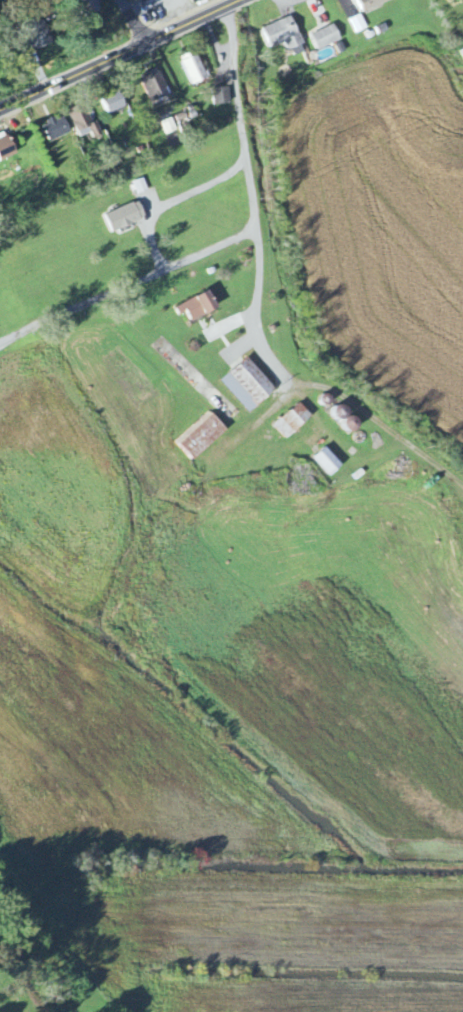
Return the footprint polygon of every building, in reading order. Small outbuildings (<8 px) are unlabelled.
[(367,30),(361,16),(349,22),(356,35),(367,30)] [(260,31),(269,51),(285,44),(288,52),(304,45),(292,17),(260,31)] [(28,53),(52,44),(44,21),(20,30),(28,53)] [(342,42),(335,25),(310,36),(317,52),(342,42)] [(199,53),(181,59),(190,86),(208,81),(199,53)] [(171,95),(159,69),(140,78),(152,104),(171,95)] [(230,104),(230,88),(214,89),(214,105),(230,104)] [(99,101),(107,117),(126,107),(119,92),(99,101)] [(94,140),(100,137),(85,104),(68,112),(80,139),(91,133),(94,140)] [(64,117),(43,126),(50,143),(71,134),(64,117)] [(166,136),(177,132),(172,119),(161,124),(166,136)] [(15,157),(8,134),(0,136),(0,162),(15,157)] [(137,196),(148,192),(143,180),(132,184),(137,196)] [(112,232),(146,222),(141,204),(107,214),(112,232)] [(176,308),(180,317),(183,316),(187,325),(220,311),(212,292),(176,308)] [(248,415),(277,393),(251,359),(222,380),(248,415)] [(313,420),(302,405),(274,425),(285,440),(313,420)] [(193,464),(228,431),(209,412),(175,444),(193,464)] [(343,469),(329,449),(315,458),(329,478),(343,469)]
